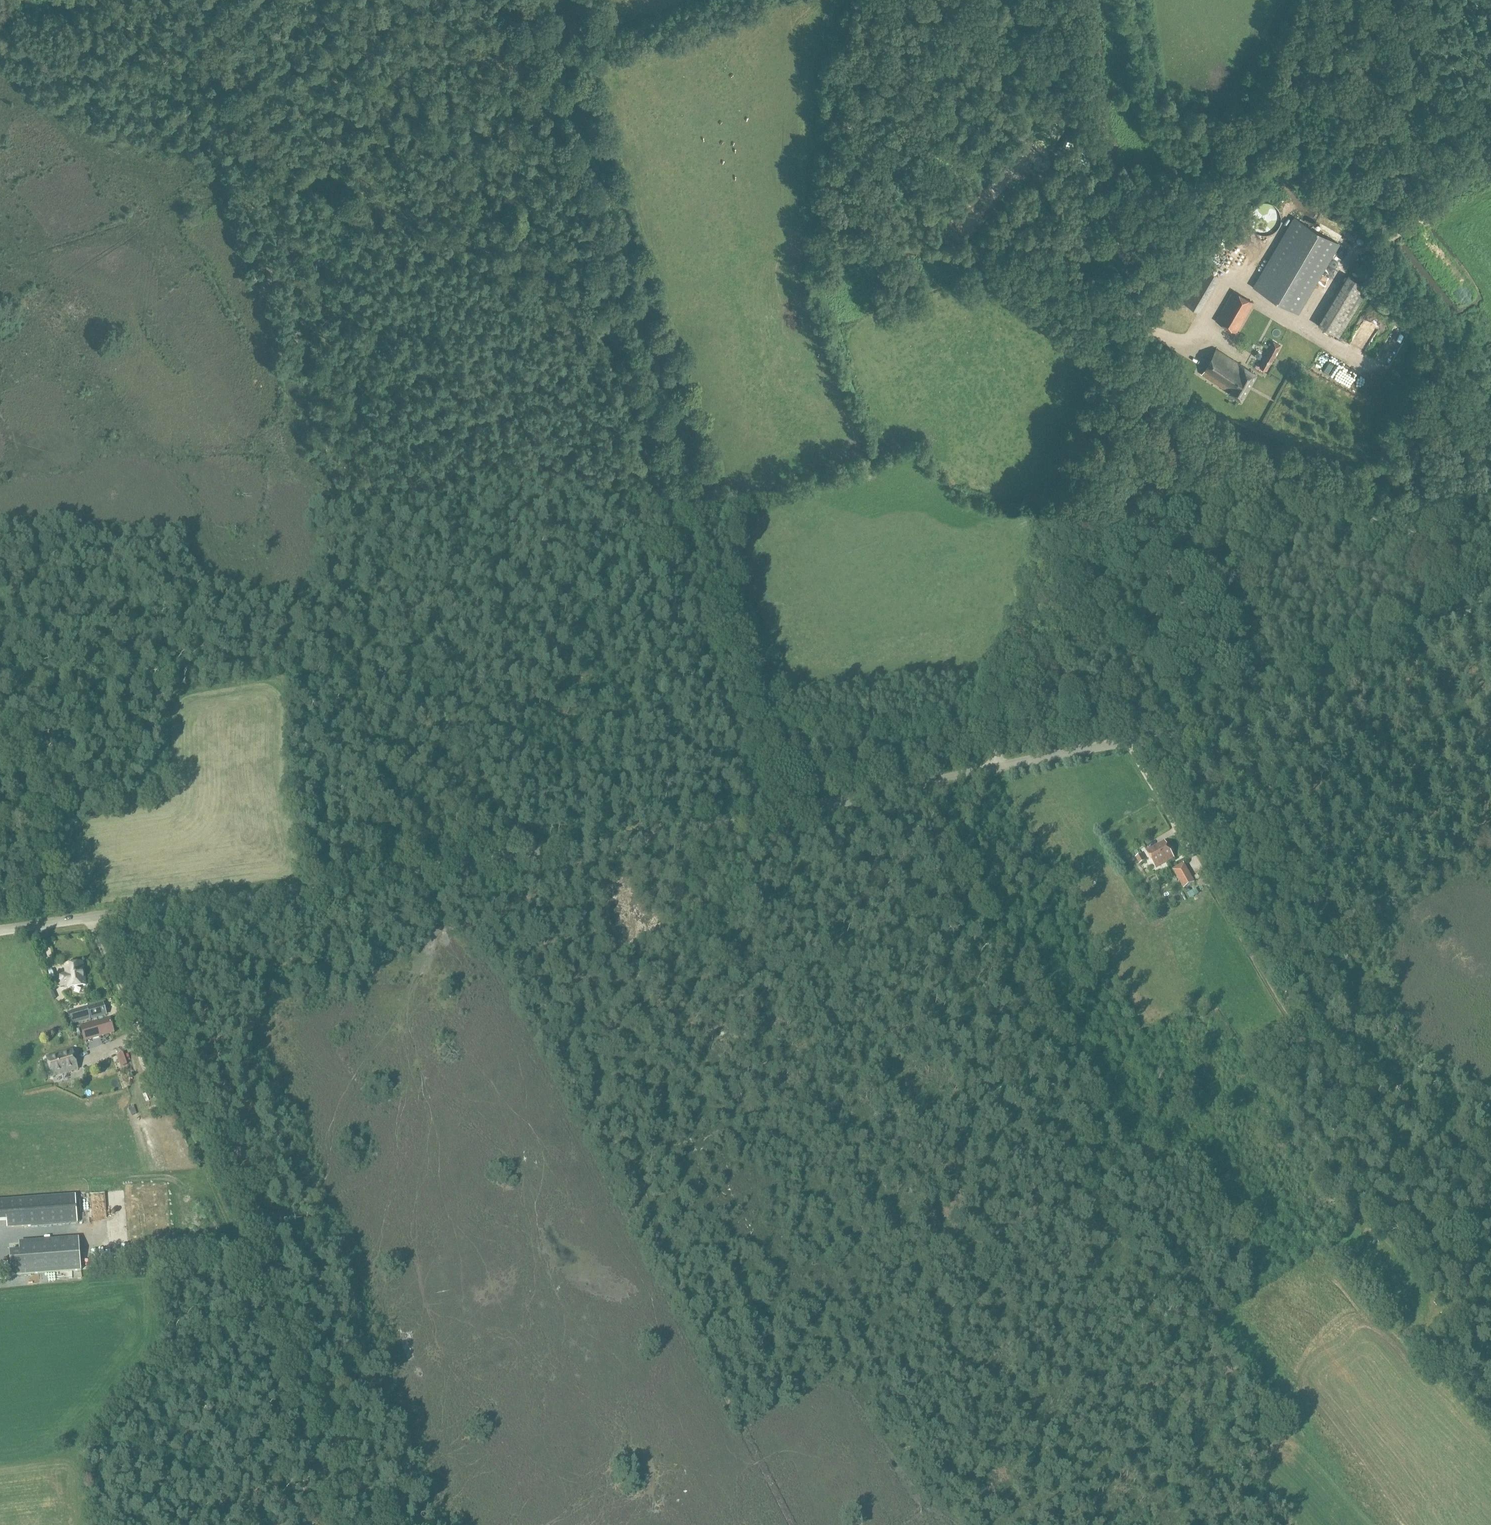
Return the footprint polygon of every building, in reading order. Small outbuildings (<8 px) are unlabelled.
[(1295,217),(1254,286),(1298,312),(1339,243),(1295,217)] [(1340,254),(1344,264),(1352,261),(1348,251),(1340,254)] [(1212,269),(1194,303),(1204,308),(1221,274),(1212,269)] [(1327,325),(1345,335),(1371,287),(1353,277),(1327,325)] [(1333,299),(1339,302),(1346,288),(1339,285),(1333,299)] [(1196,287),(1189,299),(1194,302),(1200,290),(1196,287)] [(1234,290),(1227,301),(1215,320),(1237,333),(1255,302),(1234,290)] [(1274,341),(1268,350),(1259,366),(1261,367),(1267,370),(1278,351),(1281,345),(1278,344),(1274,341)] [(1216,348),(1200,375),(1228,392),(1241,400),(1257,373),(1244,366),(1216,348)] [(1156,868),(1174,858),(1165,842),(1147,851),(1156,868)] [(1146,861),(1142,854),(1136,857),(1140,864),(1146,861)] [(1183,862),(1172,869),(1184,889),(1195,882),(1183,862)] [(87,986),(84,964),(67,966),(68,976),(63,976),(63,975),(60,976),(61,986),(69,985),(70,988),(87,986)] [(92,1020),(107,1015),(103,1003),(88,1008),(92,1020)] [(87,1007),(68,1013),(71,1024),(91,1019),(87,1007)] [(76,1030),(80,1043),(109,1035),(105,1021),(76,1030)] [(52,1077),(76,1070),(78,1069),(72,1050),(47,1057),(52,1077)] [(95,1063),(98,1073),(123,1067),(120,1057),(95,1063)] [(7,1220),(8,1228),(78,1223),(76,1195),(0,1201),(0,1221),(7,1220)] [(20,1254),(10,1254),(12,1278),(80,1273),(78,1239),(20,1244),(20,1254)]
